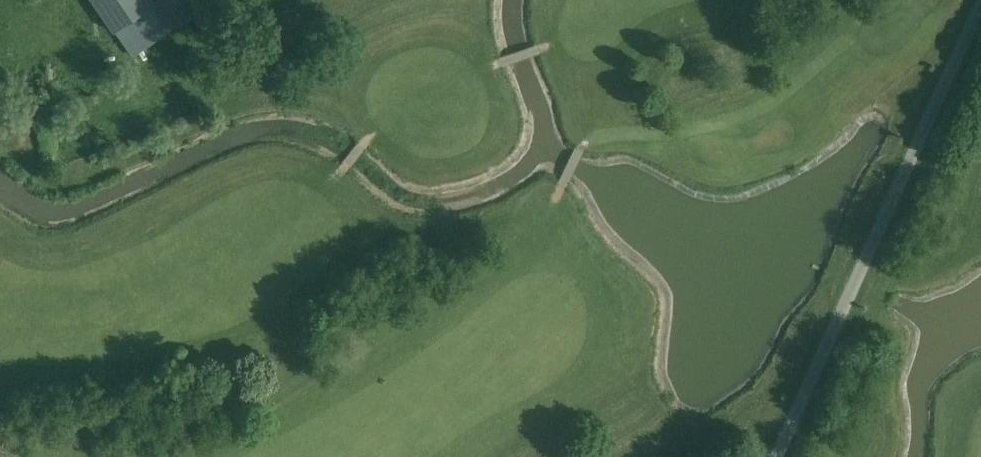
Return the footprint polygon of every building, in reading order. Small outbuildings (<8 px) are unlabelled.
[(115,30),(156,2),(154,0),(94,0),(115,30)] [(157,3),(173,26),(191,14),(191,13),(182,0),(161,0),(157,3)] [(155,4),(129,23),(137,35),(164,17),(155,4)] [(205,4),(191,13),(191,14),(206,35),(220,26),(205,4)]
